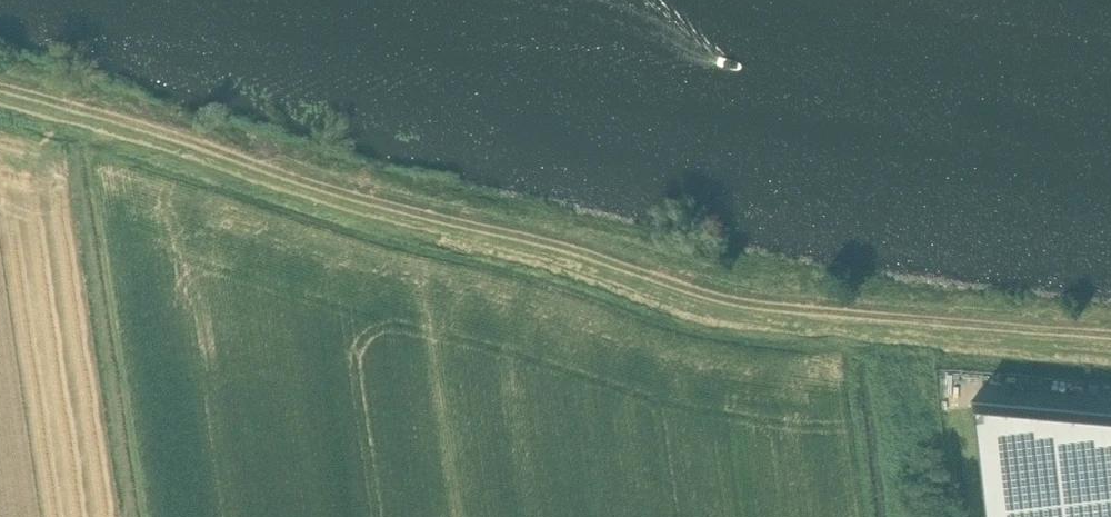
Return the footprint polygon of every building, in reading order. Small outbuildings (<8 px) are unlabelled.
[(971,402),(986,516),(1110,516),(1110,414),(971,402)]
